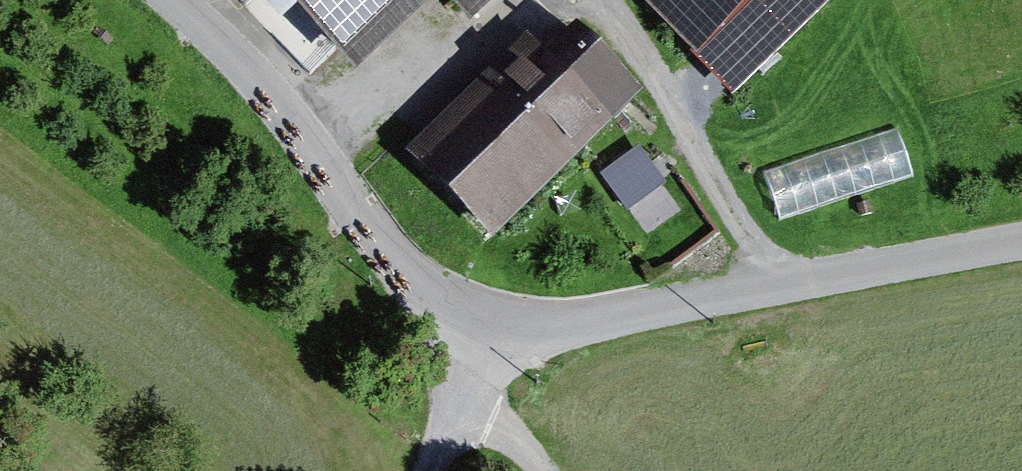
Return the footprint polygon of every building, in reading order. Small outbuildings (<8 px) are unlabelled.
[(339,110),(426,30),(458,63),(522,0),(236,0),(339,110)] [(614,19),(690,90),(775,0),(632,0),(614,19)] [(485,281),(627,135),(538,49),(396,195),(485,281)] [(910,133),(772,163),(783,215),(921,186),(910,133)] [(645,139),(607,168),(634,203),(672,174),(645,139)]
